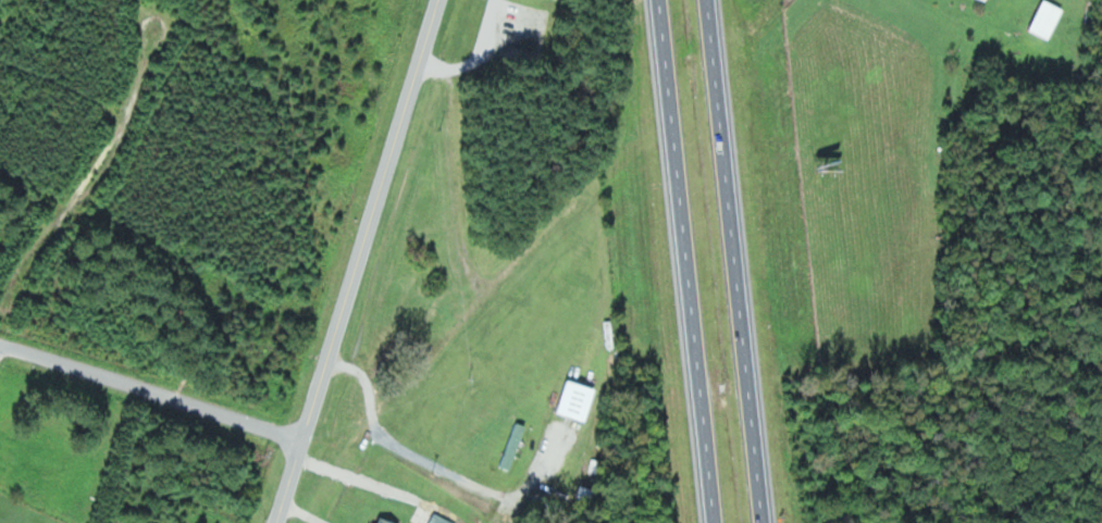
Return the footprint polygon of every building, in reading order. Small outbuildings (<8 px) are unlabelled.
[(1049,0),(1047,0),(1034,30),(1054,38),(1067,8),(1049,0)] [(528,425),(515,422),(502,467),(515,470),(528,425)] [(436,512),(431,522),(458,522),(436,512)]
